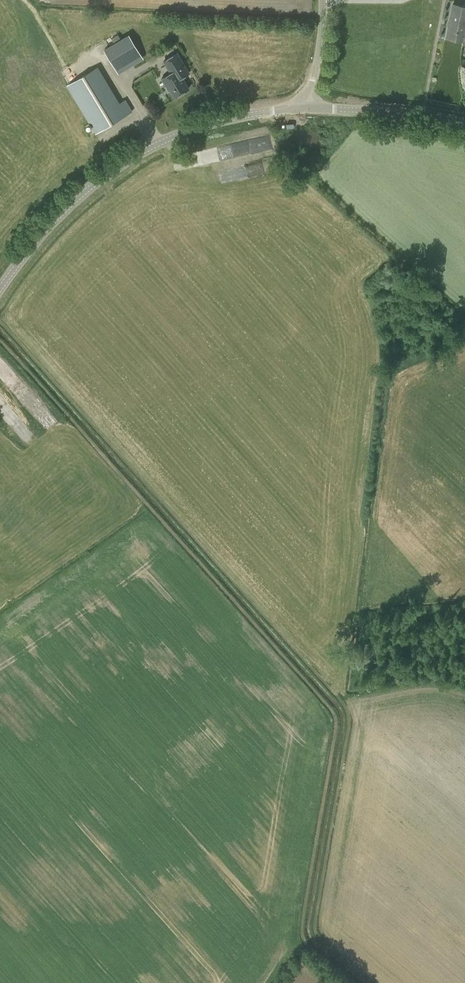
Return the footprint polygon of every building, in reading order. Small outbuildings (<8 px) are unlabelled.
[(464,37),(464,6),(453,4),(447,37),(464,41),(464,37)] [(105,49),(113,63),(123,57),(128,65),(139,59),(133,51),(137,48),(129,35),(105,49)] [(182,77),(189,72),(177,53),(164,61),(171,73),(174,71),(179,78),(182,77)] [(119,102),(97,66),(69,83),(98,132),(133,111),(125,99),(119,102)] [(189,88),(182,77),(179,78),(174,71),(171,73),(162,78),(168,87),(169,86),(175,96),(189,88)]
